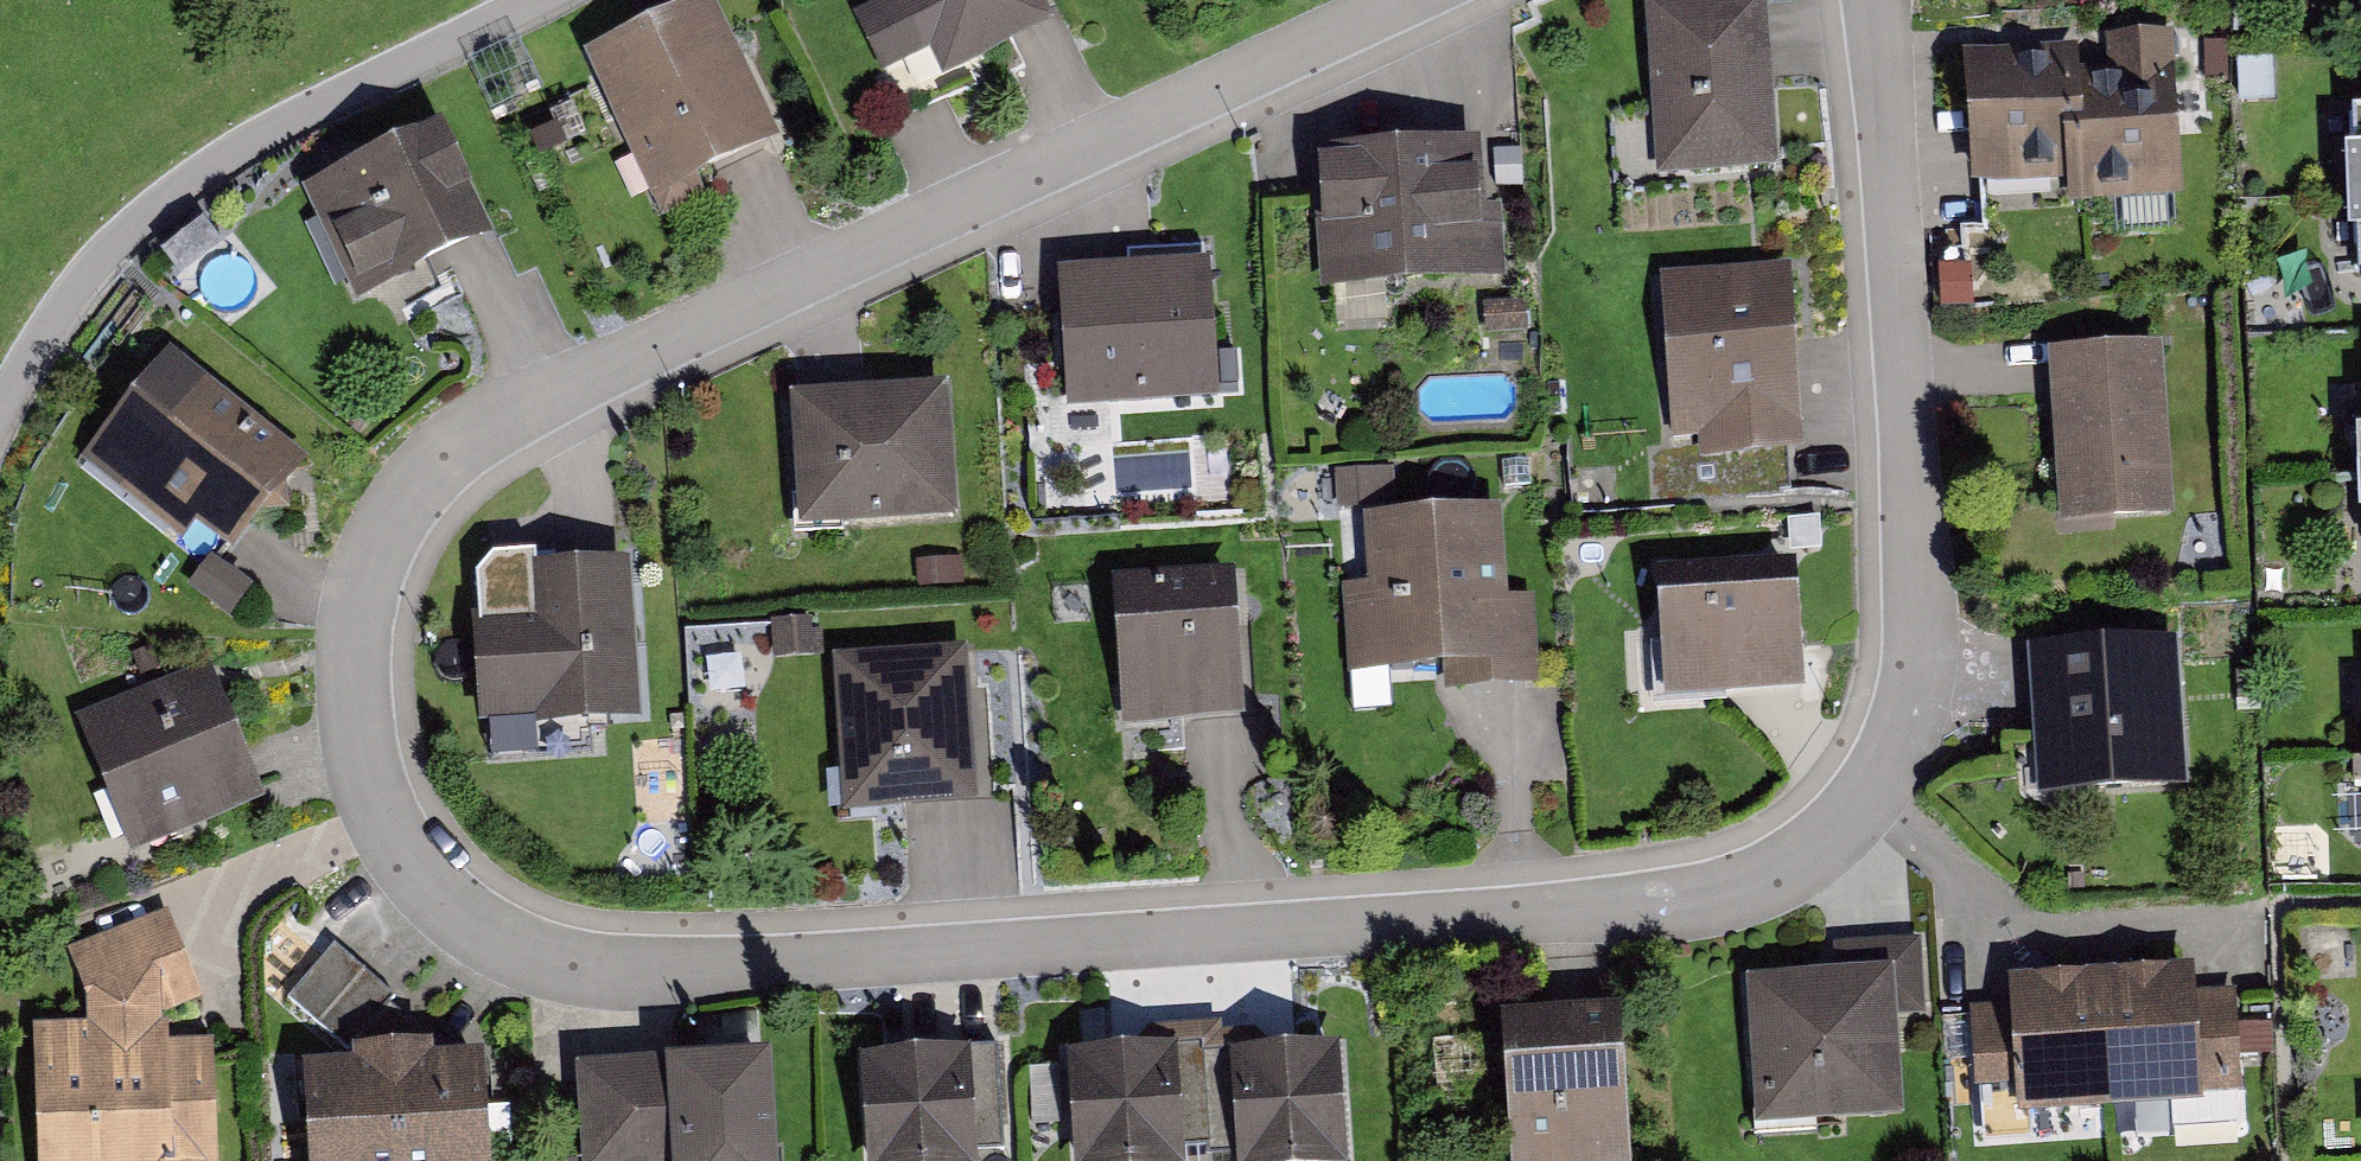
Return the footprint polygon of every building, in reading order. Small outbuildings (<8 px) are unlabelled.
[(584,55),(654,203),(781,142),(713,0),(700,0),(584,55)] [(852,13),(880,73),(930,50),(943,77),(1053,26),(1041,0),(881,0),(852,13)] [(1661,3),(1675,179),(1792,170),(1779,0),(1695,0),(1661,3)] [(1970,35),(1982,207),(2079,200),(2081,222),(2210,213),(2198,47),(2100,54),(2098,26),(1970,35)] [(441,126),(303,188),(355,302),(493,241),(441,126)] [(1519,287),(1507,141),(1322,156),(1335,303),(1519,287)] [(2344,154),(2347,237),(2360,237),(2360,153),(2344,154)] [(203,219),(177,242),(198,265),(224,243),(203,219)] [(1209,264),(1057,273),(1066,409),(1218,400),(1209,264)] [(1797,264),(1669,279),(1690,461),(1819,446),(1797,264)] [(2053,353),(2072,524),(2196,510),(2177,340),(2053,353)] [(171,349),(80,460),(183,542),(196,525),(234,556),(310,461),(171,349)] [(949,386),(790,398),(800,532),(959,520),(949,386)] [(1379,517),(1382,584),(1354,586),(1359,688),(1459,682),(1460,698),(1558,692),(1553,600),(1525,602),(1520,509),(1379,517)] [(1804,693),(1796,562),(1656,571),(1664,702),(1804,693)] [(631,564),(520,569),(522,611),(471,613),(477,724),(531,721),(531,727),(639,722),(631,564)] [(1235,572),(1113,579),(1122,727),(1244,720),(1235,572)] [(811,618),(771,621),(773,659),(814,656),(811,618)] [(2193,638),(2036,656),(2054,805),(2211,787),(2193,638)] [(968,649),(833,658),(843,816),(978,807),(968,649)] [(208,662),(75,713),(129,854),(263,803),(208,662)] [(1027,798),(1027,733),(1001,733),(1001,674),(980,674),(979,797),(1027,798)] [(77,963),(100,996),(101,1032),(45,1033),(54,1160),(241,1160),(233,1044),(197,1044),(187,1020),(215,1008),(177,915),(77,963)] [(288,998),(350,1052),(397,999),(334,945),(288,998)] [(1909,958),(1753,972),(1769,1137),(1924,1123),(1909,958)] [(2194,967),(2100,973),(2110,1113),(2203,1107),(2202,1096),(2195,993),(2194,967)] [(2007,980),(2009,1005),(2016,1115),(2016,1119),(2110,1113),(2100,973),(2007,980)] [(2195,993),(2202,1096),(2242,1093),(2235,990),(2195,993)] [(2016,1115),(2009,1005),(1970,1008),(1977,1117),(2016,1115)] [(1518,1018),(1525,1160),(1655,1160),(1647,1012),(1518,1018)] [(1075,1058),(1079,1160),(1207,1160),(1206,1148),(1254,1146),(1255,1160),(1370,1160),(1365,1046),(1246,1051),(1075,1058)] [(400,1160),(490,1160),(483,1055),(434,1058),(433,1047),(392,1050),(400,1160)] [(392,1050),(350,1052),(351,1064),(302,1067),(309,1160),(400,1160),(392,1050)] [(871,1064),(879,1160),(994,1160),(985,1054),(871,1064)] [(595,1071),(602,1160),(800,1160),(792,1056),(595,1071)]
